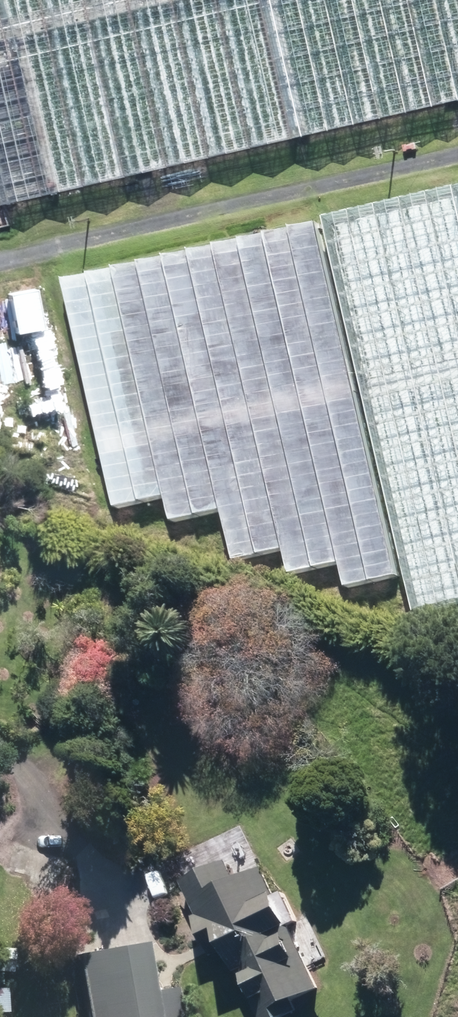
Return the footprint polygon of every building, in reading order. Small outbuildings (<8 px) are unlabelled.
[(457,100),(457,0),(0,0),(0,206),(457,100)] [(56,282),(110,510),(159,499),(165,524),(217,512),(229,561),(279,550),(286,578),(338,565),(344,589),(401,576),(410,614),(457,603),(457,189),(56,282)] [(228,870),(236,872),(242,868),(243,861),(240,855),(233,854),(227,857),(225,864),(228,870)] [(249,1016),(287,1016),(290,1016),(286,1006),(313,993),(283,930),(291,926),(277,895),(268,899),(255,871),(227,884),(218,865),(175,886),(190,918),(186,920),(204,960),(216,954),(227,979),(231,977),(249,1016)] [(75,1016),(141,1016),(130,949),(66,960),(75,1016)]
